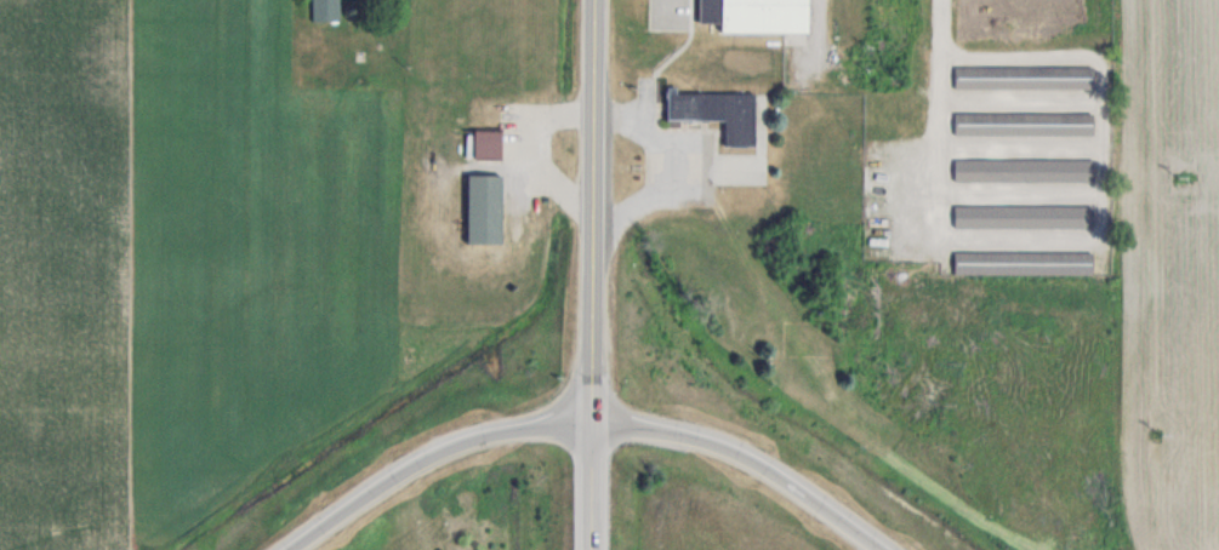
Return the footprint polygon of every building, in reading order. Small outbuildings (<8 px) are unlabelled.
[(312,21),(340,21),(340,0),(312,0),(312,21)] [(807,33),(807,0),(699,0),(699,23),(720,23),(720,33),(807,33)] [(1093,89),(1093,66),(955,66),(954,89),(1093,89)] [(666,122),(725,121),(725,147),(754,146),(753,92),(666,93),(666,122)] [(1093,112),(955,112),(955,135),(1093,135),(1093,112)] [(502,131),(474,131),(474,160),(502,160),(502,131)] [(1093,159),(954,158),(954,181),(1092,182),(1093,159)] [(466,244),(501,244),(501,175),(466,175),(466,244)] [(954,205),(954,228),(1093,228),(1093,205),(954,205)] [(1093,252),(954,252),(954,275),(1093,275),(1093,252)]
